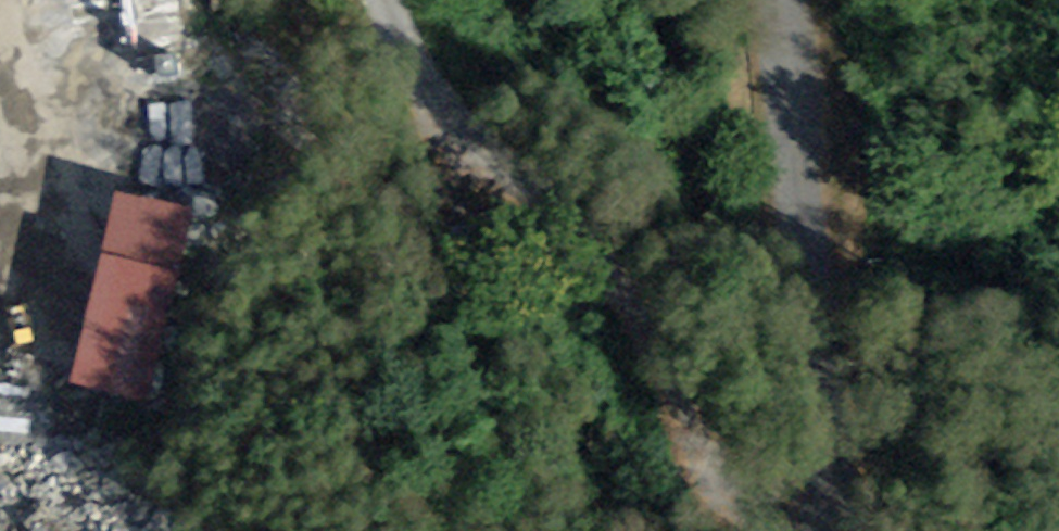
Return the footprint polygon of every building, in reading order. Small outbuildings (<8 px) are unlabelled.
[(171,411),(175,271),(93,269),(89,408),(171,411)]
